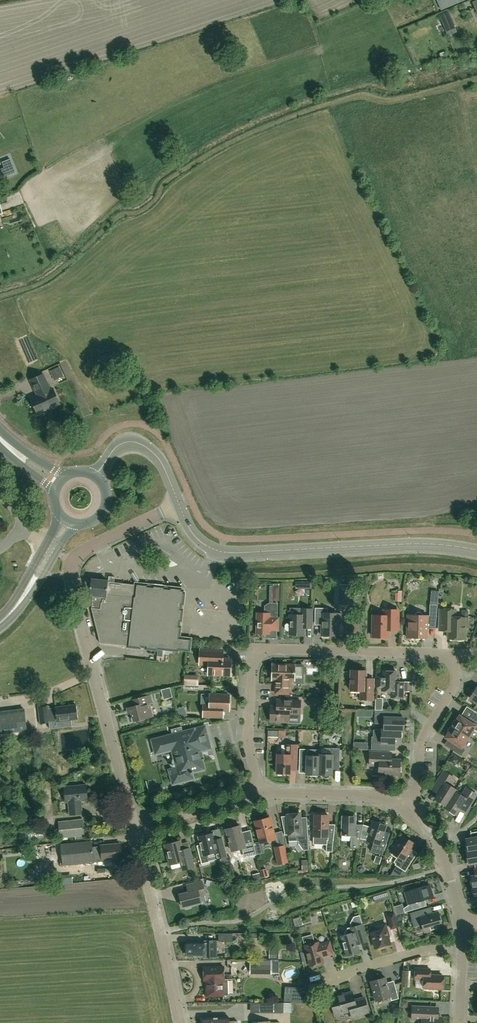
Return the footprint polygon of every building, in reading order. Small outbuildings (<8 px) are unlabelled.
[(454,24),(449,11),(439,15),(444,28),(454,24)] [(459,26),(450,29),(452,35),(461,32),(459,26)] [(59,366),(50,370),(54,379),(63,375),(59,366)] [(50,390),(43,374),(31,380),(36,392),(37,392),(39,395),(31,399),(32,401),(31,403),(34,408),(35,408),(38,414),(45,411),(46,412),(52,410),(51,408),(60,404),(53,389),(50,390)] [(108,581),(91,579),(90,595),(94,595),(92,608),(101,643),(127,646),(127,648),(158,651),(158,650),(178,652),(178,650),(190,652),(191,639),(190,639),(180,638),(186,589),(135,583),(135,584),(114,582),(115,576),(109,575),(108,581)] [(432,585),(434,586),(437,584),(437,582),(434,577),(432,577),(429,578),(429,581),(432,585)] [(277,630),(277,604),(270,603),(265,606),(265,613),(257,613),(257,624),(256,634),(269,634),(269,630),(277,630)] [(436,616),(437,604),(430,604),(429,616),(436,616)] [(322,635),(324,637),(327,637),(329,635),(337,636),(337,623),(341,623),(341,613),(328,613),(328,608),(315,608),(315,618),(315,623),(320,623),(322,625),(322,635)] [(313,628),(313,620),(313,609),(301,609),(301,615),(289,615),(289,623),(287,623),(285,625),(285,629),(287,631),(289,631),(289,635),(304,635),(304,628),(313,628)] [(448,638),(456,639),(457,639),(458,640),(462,640),(463,639),(465,639),(465,627),(467,627),(467,618),(455,617),(455,610),(440,609),(439,625),(448,625),(448,638)] [(398,630),(398,610),(384,610),(384,616),(373,616),(373,637),(389,637),(389,629),(398,630)] [(417,612),(415,613),(415,615),(407,615),(407,629),(410,629),(410,637),(427,638),(427,615),(422,615),(422,614),(421,612),(417,612)] [(223,650),(216,650),(200,649),(200,664),(209,664),(208,674),(230,675),(231,659),(223,659),(223,650)] [(303,674),(303,665),(273,664),(272,680),(276,680),(276,693),(288,693),(289,680),(294,680),(294,674),(303,674)] [(373,700),(374,684),(374,678),(366,678),(366,671),(351,670),(350,690),(360,690),(360,699),(373,700)] [(403,681),(396,681),(397,671),(394,671),(393,670),(388,670),(386,671),(384,671),(383,675),(376,674),(376,688),(382,688),(381,690),(391,690),(391,697),(403,697),(403,686),(403,681)] [(203,716),(217,717),(223,717),(223,710),(229,710),(229,695),(210,694),(210,704),(204,704),(203,716)] [(153,716),(149,702),(152,702),(150,695),(133,699),(135,706),(127,708),(128,713),(131,713),(133,721),(153,716)] [(300,700),(289,700),(277,700),(276,706),(271,706),(271,708),(269,709),(269,713),(271,715),(271,721),(289,722),(289,714),(300,714),(300,700)] [(75,719),(78,719),(76,705),(55,707),(58,726),(75,724),(75,719)] [(187,715),(184,706),(178,708),(181,717),(187,715)] [(0,711),(0,736),(28,733),(25,708),(0,711)] [(403,731),(404,718),(389,717),(389,710),(375,710),(374,723),(384,723),(384,730),(381,730),(403,731)] [(473,714),(469,720),(459,715),(452,726),(469,736),(474,729),(476,731),(476,717),(473,714)] [(210,748),(205,726),(183,732),(181,726),(171,729),(172,734),(152,740),(156,753),(172,749),(174,758),(173,765),(180,767),(170,770),(173,783),(193,778),(192,774),(193,773),(193,772),(204,769),(200,751),(210,748)] [(461,755),(465,750),(462,748),(469,736),(452,726),(445,737),(454,743),(451,749),(461,755)] [(403,731),(381,730),(373,729),(373,736),(372,736),(371,750),(386,750),(386,743),(401,744),(401,731),(403,731)] [(290,774),(290,770),(297,770),(297,760),(298,745),(285,744),(284,754),(277,754),(277,773),(290,774)] [(320,754),(319,775),(319,773),(322,773),(322,774),(323,777),(324,778),(327,778),(329,777),(330,775),(330,773),(332,773),(332,761),(339,762),(340,748),(333,748),(332,754),(320,754)] [(319,775),(320,754),(320,749),(300,749),(299,762),(306,762),(306,774),(319,775)] [(400,759),(392,759),(392,752),(381,752),(370,751),(370,765),(380,765),(379,774),(399,774),(400,759)] [(452,755),(448,760),(455,764),(458,759),(452,755)] [(444,771),(437,782),(432,790),(438,794),(435,798),(446,805),(445,807),(456,789),(449,785),(454,778),(444,771)] [(82,813),(81,800),(87,800),(86,785),(64,787),(66,802),(69,801),(70,814),(82,813)] [(456,814),(459,809),(465,813),(469,805),(476,794),(466,787),(461,795),(455,791),(456,790),(456,789),(445,807),(456,814)] [(300,813),(287,814),(287,816),(281,816),(285,834),(288,834),(288,837),(289,838),(289,839),(290,840),(291,840),(297,840),(308,840),(307,826),(301,827),(300,813)] [(326,851),(332,851),(333,839),(328,839),(329,815),(315,814),(314,843),(326,844),(326,851)] [(360,839),(363,824),(356,824),(356,821),(353,821),(353,816),(342,815),(341,835),(351,835),(350,848),(358,849),(360,839)] [(260,842),(275,838),(270,817),(255,821),(260,842)] [(61,838),(84,835),(83,819),(59,822),(61,838)] [(388,839),(382,837),(386,825),(382,824),(380,821),(378,822),(373,821),(371,827),(363,824),(360,839),(367,840),(374,842),(371,850),(383,855),(388,839)] [(243,840),(240,825),(226,829),(232,851),(240,849),(243,860),(248,858),(247,857),(256,854),(252,838),(243,840)] [(210,861),(208,854),(215,853),(216,859),(227,856),(221,834),(214,836),(213,832),(198,836),(200,844),(197,845),(202,863),(210,861)] [(402,835),(399,840),(397,839),(395,843),(396,844),(391,852),(400,857),(395,864),(405,871),(413,859),(407,855),(415,843),(402,835)] [(476,850),(476,837),(466,839),(468,851),(466,851),(476,850)] [(183,853),(180,840),(164,844),(170,864),(180,862),(183,870),(194,867),(191,851),(183,853)] [(92,847),(92,841),(61,844),(62,845),(45,847),(46,858),(62,856),(63,862),(60,862),(61,865),(94,862),(93,860),(96,860),(96,862),(103,861),(103,859),(122,858),(120,843),(101,845),(101,846),(92,847)] [(278,864),(287,862),(284,845),(275,847),(278,864)] [(466,851),(468,864),(476,862),(476,850),(466,851)] [(260,870),(262,879),(269,877),(268,871),(267,871),(266,869),(260,870)] [(182,907),(184,906),(186,908),(190,907),(191,904),(201,902),(200,896),(205,894),(202,881),(187,885),(189,892),(179,894),(182,907)] [(433,895),(430,886),(425,887),(425,886),(405,891),(408,904),(409,904),(403,908),(405,912),(424,906),(422,900),(428,898),(428,897),(433,895)] [(438,912),(423,916),(421,909),(410,913),(414,927),(422,924),(424,931),(442,926),(441,922),(443,922),(441,915),(439,915),(438,912)] [(391,929),(398,927),(394,913),(387,915),(391,929)] [(344,934),(340,935),(346,956),(360,952),(358,944),(368,942),(366,937),(360,915),(354,916),(350,923),(351,927),(347,928),(344,934)] [(295,927),(303,925),(300,917),(293,919),(295,927)] [(376,948),(390,944),(388,936),(389,936),(386,923),(380,925),(381,929),(371,932),(376,948)] [(217,957),(217,940),(209,941),(209,942),(187,942),(187,956),(203,955),(203,957),(217,957)] [(333,954),(329,941),(319,944),(318,942),(305,945),(310,966),(324,962),(322,956),(333,954)] [(279,951),(270,950),(270,959),(279,959),(279,951)] [(271,974),(271,960),(250,960),(250,974),(271,974)] [(224,995),(228,994),(228,978),(224,979),(224,967),(204,967),(204,981),(206,981),(207,996),(224,995)] [(443,988),(443,975),(430,975),(430,969),(416,968),(415,979),(424,979),(424,988),(443,988)] [(388,986),(385,977),(371,981),(376,1000),(390,996),(391,1000),(399,998),(395,984),(388,986)] [(350,1010),(352,1016),(368,1012),(364,997),(354,1000),(352,992),(330,998),(331,999),(330,1001),(331,1005),(332,1006),(335,1014),(350,1010)] [(283,1012),(283,1002),(250,1002),(250,1012),(283,1012)] [(439,1017),(439,1007),(432,1006),(412,1006),(412,1019),(418,1020),(418,1022),(441,1022),(442,1017),(439,1017)]
